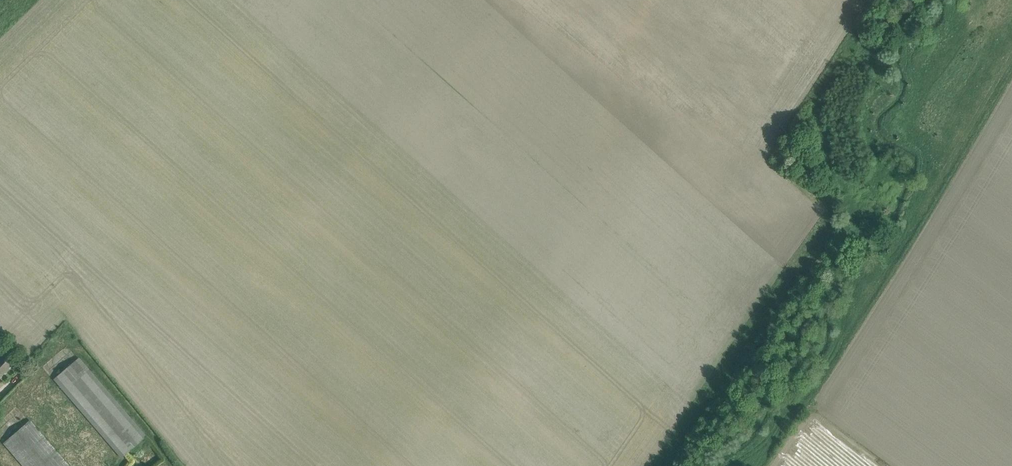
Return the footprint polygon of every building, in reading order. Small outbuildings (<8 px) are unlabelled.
[(5,372),(6,372),(9,369),(8,368),(10,365),(2,357),(3,356),(0,354),(0,376),(5,372)] [(146,437),(85,365),(78,358),(54,378),(121,458),(146,437)] [(36,428),(29,420),(4,443),(24,465),(69,465),(36,428)]
